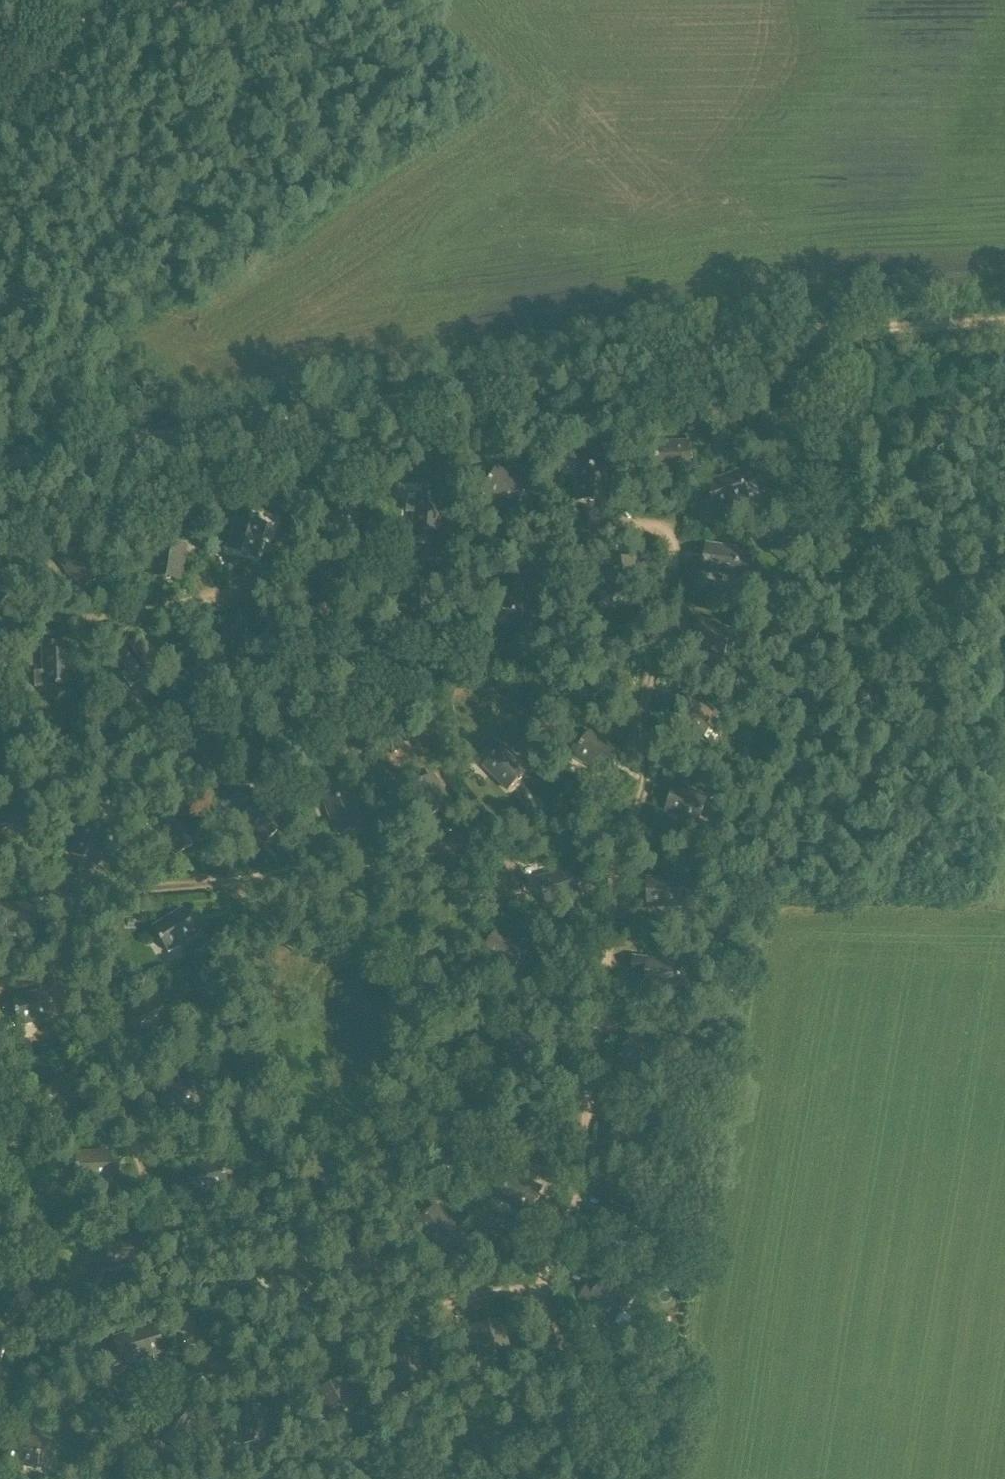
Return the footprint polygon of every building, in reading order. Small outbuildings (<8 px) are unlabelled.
[(690,467),(690,453),(692,453),(691,440),(655,441),(656,456),(658,456),(658,468),(690,467)] [(605,497),(606,465),(594,464),(594,462),(579,462),(577,498),(591,498),(591,496),(605,497)] [(526,479),(497,466),(492,476),(490,476),(484,490),(517,505),(522,492),(521,492),(526,479)] [(743,481),(739,470),(709,481),(713,493),(711,494),(716,507),(750,495),(745,481),(743,481)] [(442,528),(444,496),(432,495),(432,493),(417,492),(415,528),(428,529),(428,527),(442,528)] [(251,517),(240,514),(230,544),(243,548),(243,550),(256,554),(266,520),(251,515),(251,517)] [(181,576),(186,544),(174,542),(175,540),(159,538),(154,574),(167,576),(168,574),(181,576)] [(738,558),(740,547),(708,542),(706,555),(704,555),(702,569),(738,574),(740,559),(738,558)] [(622,558),(622,556),(609,558),(613,594),(628,592),(628,590),(640,588),(636,556),(622,558)] [(528,613),(538,583),(526,579),(526,577),(513,572),(502,606),(516,611),(517,609),(528,613)] [(727,639),(731,628),(701,618),(696,631),(695,630),(690,643),(725,654),(729,640),(727,639)] [(160,662),(142,636),(130,644),(129,642),(118,650),(139,679),(151,670),(150,669),(160,662)] [(58,650),(58,648),(44,648),(45,684),(60,683),(60,682),(72,681),(72,649),(58,650)] [(718,712),(692,694),(684,705),(682,704),(675,716),(704,736),(713,723),(711,722),(718,712)] [(617,747),(590,731),(583,741),(582,740),(574,753),(604,772),(611,760),(610,759),(617,747)] [(527,767),(505,744),(496,752),(495,751),(484,762),(509,787),(519,778),(517,777),(527,767)] [(450,800),(433,773),(423,779),(422,778),(409,786),(428,816),(440,809),(439,807),(450,800)] [(702,806),(707,795),(677,783),(672,796),(670,795),(665,808),(699,821),(704,807),(702,806)] [(280,813),(258,790),(249,798),(248,796),(237,807),(261,833),(271,824),(270,822),(280,813)] [(363,821),(352,791),(341,795),(340,794),(326,799),(339,833),(351,828),(351,826),(363,821)] [(200,835),(183,808),(173,814),(172,813),(159,821),(178,851),(189,844),(188,842),(200,835)] [(98,860),(111,831),(100,826),(101,824),(87,818),(72,851),(85,857),(86,855),(98,860)] [(579,893),(575,880),(577,880),(573,866),(539,876),(543,891),(545,891),(548,902),(579,893)] [(681,888),(681,876),(649,876),(649,890),(647,890),(647,903),(683,903),(683,888),(681,888)] [(190,919),(183,907),(155,924),(161,934),(160,935),(167,948),(198,929),(191,918),(190,919)] [(526,943),(499,927),(492,938),(490,937),(483,949),(514,967),(522,954),(520,953),(526,943)] [(679,973),(681,961),(649,957),(647,970),(645,970),(644,984),(679,988),(681,973),(679,973)] [(49,1001),(46,988),(15,995),(18,1006),(16,1007),(19,1022),(54,1014),(51,1001),(49,1001)] [(162,1006),(157,995),(128,1008),(133,1021),(131,1021),(137,1034),(170,1019),(164,1005),(162,1006)] [(661,1050),(634,1033),(627,1045),(625,1043),(618,1055),(648,1074),(656,1061),(654,1060),(661,1050)] [(81,1085),(76,1072),(46,1085),(51,1096),(49,1096),(55,1110),(88,1097),(83,1084),(81,1085)] [(193,1087),(189,1076),(159,1090),(165,1102),(163,1103),(169,1115),(202,1100),(195,1086),(193,1087)] [(110,1163),(110,1150),(78,1151),(78,1163),(76,1163),(77,1178),(113,1177),(112,1163),(110,1163)] [(224,1169),(221,1158),(190,1165),(193,1178),(191,1179),(195,1192),(230,1184),(226,1169),(224,1169)] [(541,1185),(512,1172),(507,1183),(505,1182),(498,1196),(531,1211),(537,1199),(535,1198),(541,1185)] [(458,1228),(437,1204),(428,1212),(427,1211),(415,1221),(439,1248),(450,1239),(448,1237),(458,1228)] [(141,1247),(140,1234),(108,1238),(109,1250),(107,1250),(109,1265),(145,1260),(143,1247),(141,1247)] [(514,1245),(502,1239),(497,1251),(509,1257),(514,1245)] [(629,1299),(604,1279),(596,1290),(594,1289),(586,1299),(614,1321),(624,1309),(622,1308),(629,1299)] [(509,1350),(502,1318),(489,1321),(489,1319),(475,1322),(483,1358),(498,1354),(498,1352),(509,1350)] [(160,1336),(156,1323),(126,1332),(129,1343),(127,1344),(131,1359),(166,1348),(162,1335),(160,1336)] [(408,1348),(408,1346),(394,1348),(399,1383),(414,1381),(414,1379),(426,1378),(421,1346),(408,1348)] [(358,1404),(343,1376),(331,1383),(330,1381),(318,1388),(336,1419),(349,1412),(348,1410),(358,1404)] [(187,1412),(177,1403),(156,1427),(165,1435),(164,1436),(175,1446),(199,1420),(189,1411),(187,1412)] [(39,1450),(41,1438),(10,1431),(7,1445),(5,1444),(2,1458),(37,1465),(41,1450),(39,1450)]
